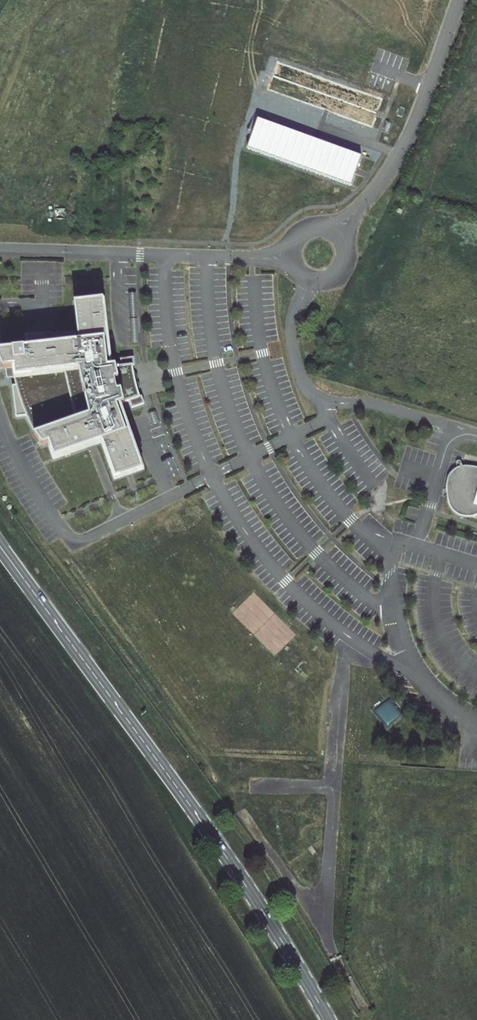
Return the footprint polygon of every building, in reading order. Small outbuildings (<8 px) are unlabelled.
[(76,304),(81,343),(77,343),(76,334),(28,339),(29,352),(0,355),(0,373),(7,373),(8,381),(16,380),(17,388),(13,388),(17,419),(27,418),(38,439),(43,448),(50,445),(55,460),(103,443),(116,479),(143,470),(119,406),(129,402),(132,409),(144,405),(142,397),(140,398),(137,388),(135,378),(133,366),(135,366),(134,358),(121,360),(122,367),(111,368),(104,301),(76,304)]
